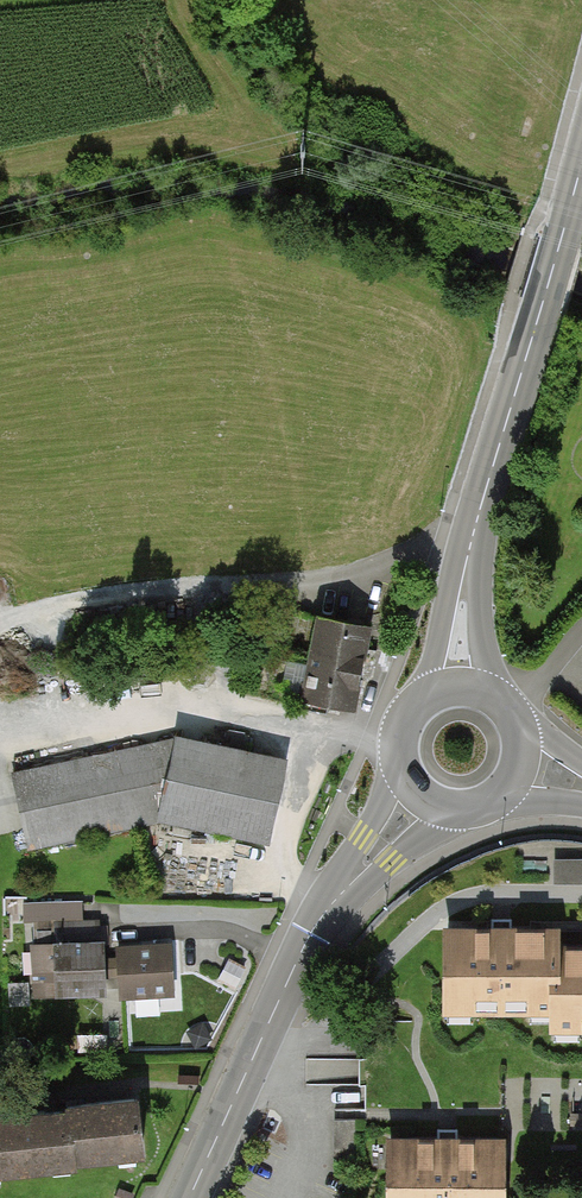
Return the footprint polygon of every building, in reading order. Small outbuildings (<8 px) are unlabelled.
[(352,708),(368,626),(286,610),(279,645),(314,652),(304,707),(327,711),(328,704),(352,708)] [(164,821),(267,842),(284,764),(181,743),(180,741),(14,774),(29,847),(164,820),(164,821)] [(439,930),(440,1009),(546,1007),(546,1029),(581,1028),(581,946),(551,946),(551,928),(439,930)] [(26,944),(29,992),(94,988),(91,940),(26,944)] [(175,985),(172,946),(113,949),(115,988),(175,985)] [(54,1160),(142,1149),(135,1099),(47,1110),(54,1160)] [(54,1160),(47,1110),(0,1116),(0,1166),(54,1160)] [(505,1141),(376,1141),(377,1197),(505,1197),(505,1141)]
